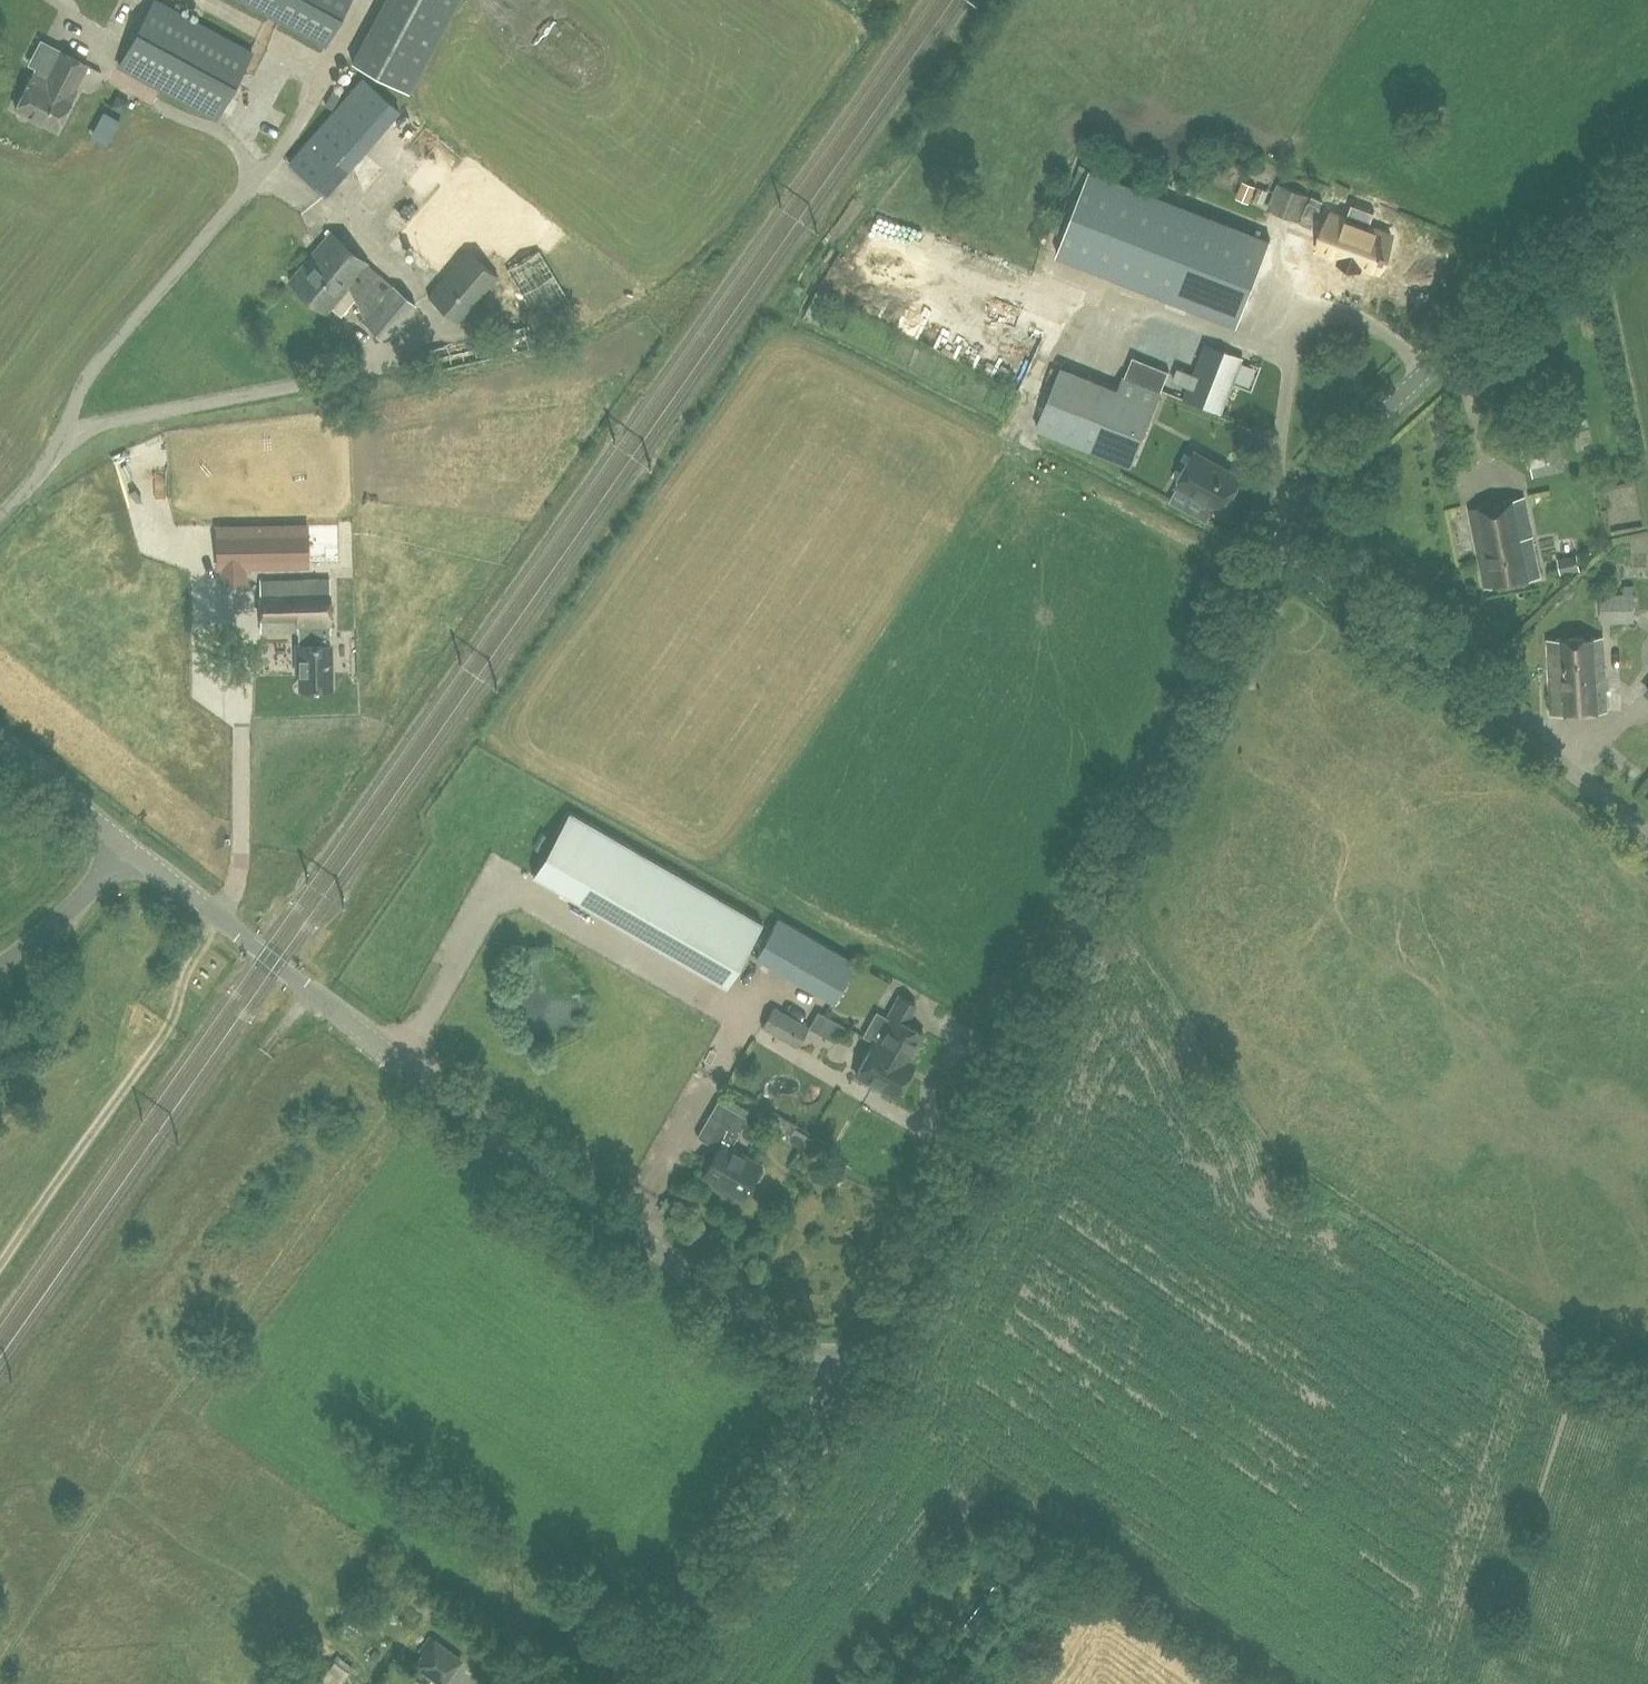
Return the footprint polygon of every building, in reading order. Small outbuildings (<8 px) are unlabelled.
[(252,51),(158,0),(155,0),(119,65),(216,118),(252,51)] [(350,0),(240,0),(326,46),(350,0)] [(408,92),(458,0),(386,0),(352,62),(408,92)] [(75,87),(87,64),(60,50),(48,73),(37,67),(16,108),(57,129),(78,88),(75,87)] [(326,194),(399,111),(362,79),(289,162),(326,194)] [(117,93),(111,104),(122,110),(128,99),(117,93)] [(1237,324),(1268,245),(1088,173),(1057,253),(1237,324)] [(1300,221),(1310,195),(1278,182),(1267,208),(1300,221)] [(1341,257),(1340,262),(1361,270),(1362,265),(1378,271),(1384,255),(1385,256),(1387,251),(1386,250),(1392,235),(1369,227),(1375,212),(1352,204),(1346,218),(1333,213),(1320,249),(1341,257)] [(416,304),(331,231),(319,246),(289,280),(328,313),(332,308),(341,316),(355,299),(365,318),(363,320),(372,328),(388,342),(416,308),(416,304)] [(459,321),(498,276),(468,250),(428,295),(459,321)] [(539,250),(526,258),(508,270),(541,323),(572,304),(539,250)] [(1270,365),(1182,330),(1145,315),(1118,386),(1060,365),(1054,382),(1037,429),(1131,464),(1159,391),(1245,426),(1270,365)] [(425,372),(530,347),(524,325),(420,350),(425,372)] [(1563,469),(1554,426),(1526,432),(1529,444),(1526,444),(1530,464),(1533,463),(1535,474),(1563,469)] [(1223,509),(1241,476),(1195,451),(1177,484),(1223,509)] [(1485,588),(1540,576),(1524,497),(1469,509),(1485,588)] [(309,545),(308,521),(218,524),(218,547),(309,545)] [(1561,573),(1580,570),(1577,554),(1558,557),(1561,573)] [(331,631),(331,578),(261,578),(261,630),(298,630),(298,632),(299,632),(299,643),(297,643),(297,663),(300,663),(301,688),(332,688),(332,643),(330,643),(330,631),(331,631)] [(1634,622),(1634,594),(1610,594),(1610,623),(1634,622)] [(1579,713),(1607,711),(1603,637),(1575,638),(1579,713)] [(1551,714),(1579,713),(1575,638),(1547,640),(1551,714)] [(726,984),(762,921),(567,810),(531,873),(726,984)] [(832,999),(854,960),(777,916),(755,955),(832,999)] [(61,980),(69,976),(65,969),(57,973),(61,980)] [(907,1057),(922,1030),(904,1021),(914,1002),(897,993),(887,1013),(890,1015),(876,1041),(873,1040),(855,1073),(895,1094),(897,1090),(902,1089),(907,1080),(905,1077),(913,1061),(907,1057)] [(797,1047),(810,1026),(774,1005),(762,1026),(797,1047)] [(760,1165),(731,1148),(742,1130),(749,1118),(719,1101),(712,1113),(698,1136),(721,1149),(705,1177),(742,1198),(752,1179),(754,1180),(759,1179),(764,1170),(763,1167),(760,1165)] [(817,1156),(818,1154),(824,1144),(810,1136),(803,1149),(817,1156)] [(842,1181),(851,1166),(837,1158),(828,1173),(842,1181)] [(667,1215),(675,1201),(666,1197),(659,1211),(667,1215)] [(462,1660),(435,1640),(417,1664),(421,1666),(413,1677),(423,1683),(428,1683),(434,1676),(444,1683),(462,1660)] [(370,1655),(375,1660),(380,1653),(375,1649),(370,1655)] [(348,1671),(335,1661),(320,1682),(324,1683),(339,1683),(348,1671)]
